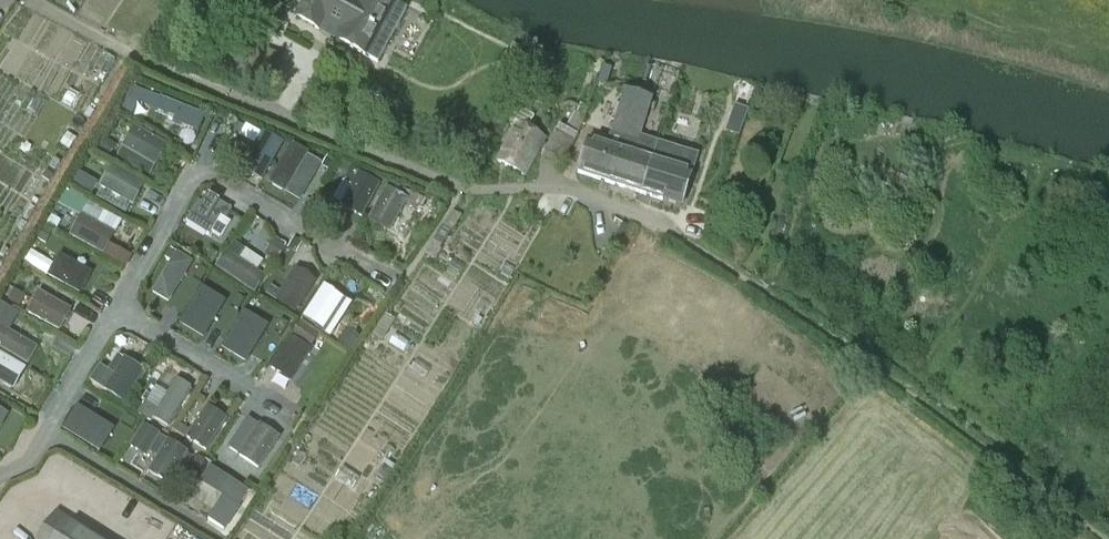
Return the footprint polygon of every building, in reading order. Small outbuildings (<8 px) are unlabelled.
[(407,10),(390,0),(360,0),(359,2),(356,0),(306,0),(296,17),(319,30),(323,25),(341,35),(337,40),(379,64),(407,10)] [(143,92),(138,103),(155,110),(155,111),(174,119),(173,124),(180,127),(198,134),(205,117),(143,92)] [(646,115),(651,101),(624,92),(620,104),(620,106),(646,115)] [(555,133),(543,155),(562,164),(575,141),(575,142),(578,136),(576,135),(581,124),(587,107),(580,104),(576,114),(574,113),(565,129),(559,126),(556,131),(555,133)] [(611,133),(624,137),(629,124),(642,128),(646,115),(620,106),(611,133)] [(735,107),(726,132),(739,136),(748,111),(735,107)] [(544,140),(527,130),(534,118),(518,109),(511,120),(516,123),(496,161),(524,177),(544,140)] [(620,150),(609,184),(641,194),(652,160),(657,143),(639,138),(642,128),(629,124),(624,137),(623,140),(620,150)] [(134,125),(121,147),(154,167),(167,145),(134,125)] [(284,144),(265,133),(244,169),(263,180),(284,144)] [(588,140),(577,174),(609,184),(620,150),(623,140),(624,137),(611,133),(607,146),(588,140)] [(309,151),(292,141),(269,182),(286,192),(309,151)] [(673,167),(652,160),(641,194),(662,201),(673,167)] [(112,165),(100,186),(133,205),(145,183),(112,165)] [(341,206),(363,217),(381,183),(350,167),(343,182),(351,186),(341,206)] [(387,186),(368,220),(391,232),(409,198),(387,186)] [(70,236),(103,255),(115,233),(97,223),(102,214),(94,210),(96,206),(66,190),(58,206),(80,218),(70,236)] [(197,201),(185,221),(209,236),(221,217),(226,220),(232,210),(208,195),(202,204),(197,201)] [(215,267),(255,293),(266,276),(240,259),(247,249),(235,241),(229,251),(227,250),(215,267)] [(59,254),(47,276),(80,295),(93,272),(59,254)] [(163,258),(145,288),(161,298),(180,269),(163,258)] [(297,267),(275,299),(297,314),(318,281),(297,267)] [(346,298),(324,284),(303,317),(325,331),(346,298)] [(38,290),(25,313),(59,332),(72,309),(38,290)] [(200,296),(179,331),(201,343),(222,309),(200,296)] [(239,313),(219,348),(240,361),(260,326),(239,313)] [(28,365),(38,347),(0,325),(0,349),(28,365)] [(291,337),(270,369),(291,382),(312,351),(291,337)] [(14,391),(27,369),(0,353),(0,382),(14,391)] [(145,372),(124,358),(103,390),(124,403),(145,372)] [(192,388),(176,379),(158,410),(145,402),(138,415),(151,422),(153,419),(168,428),(192,388)] [(227,418),(208,406),(186,438),(206,451),(227,418)] [(79,416),(66,437),(101,457),(114,436),(79,416)] [(249,418),(228,447),(259,469),(281,437),(260,422),(258,424),(249,418)] [(167,440),(143,425),(129,447),(146,458),(149,453),(157,457),(167,440)] [(208,518),(225,529),(249,491),(210,466),(200,482),(222,497),(208,518)] [(264,494),(254,514),(270,522),(280,502),(264,494)] [(66,520),(54,538),(97,538),(66,520)] [(251,533),(247,538),(280,538),(264,528),(258,537),(251,533)]
